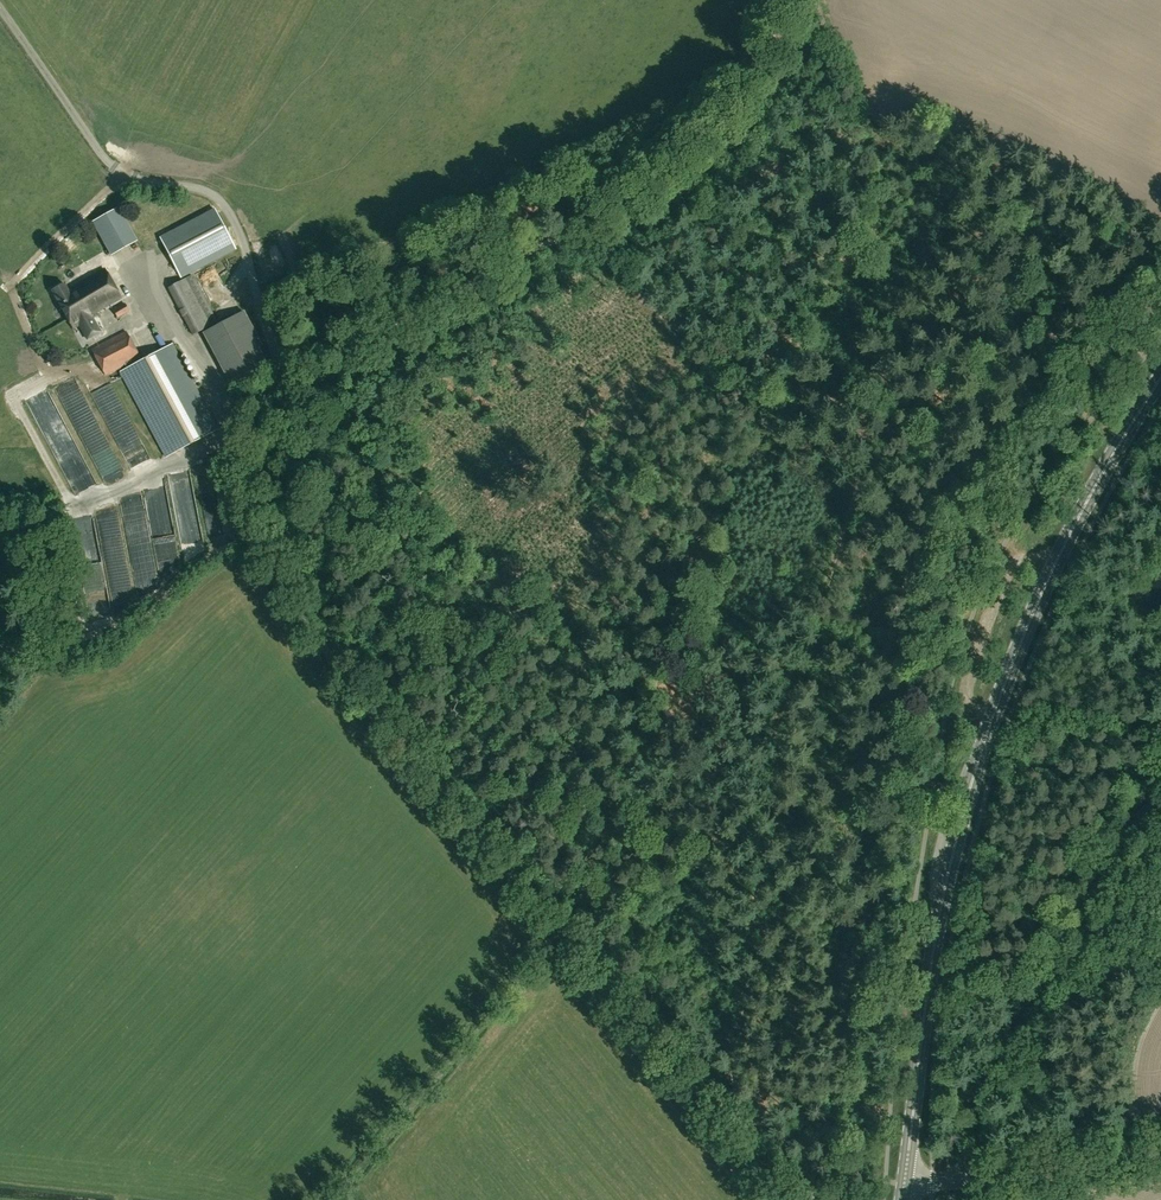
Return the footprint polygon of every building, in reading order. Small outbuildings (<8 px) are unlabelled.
[(119,207),(94,221),(112,254),(137,240),(119,207)] [(162,237),(179,271),(183,277),(237,249),(216,209),(162,237)] [(80,326),(89,340),(102,331),(92,315),(122,297),(105,270),(69,290),(65,284),(52,292),(75,329),(80,326)] [(193,275),(167,288),(192,336),(217,322),(193,275)] [(129,311),(125,303),(113,310),(117,318),(129,311)] [(133,310),(121,317),(126,325),(138,319),(133,310)] [(203,332),(232,388),(270,369),(259,347),(263,345),(245,310),(203,332)] [(105,376),(125,365),(139,358),(126,332),(91,350),(105,376)] [(217,429),(205,405),(173,344),(141,361),(139,358),(125,365),(127,369),(122,372),(152,427),(167,456),(217,429)] [(1097,404),(1090,416),(1098,420),(1105,408),(1097,404)] [(229,527),(215,528),(215,537),(230,536),(229,527)] [(207,530),(189,530),(190,549),(207,548),(207,530)] [(169,550),(172,573),(178,572),(177,562),(185,561),(183,548),(169,550)]
